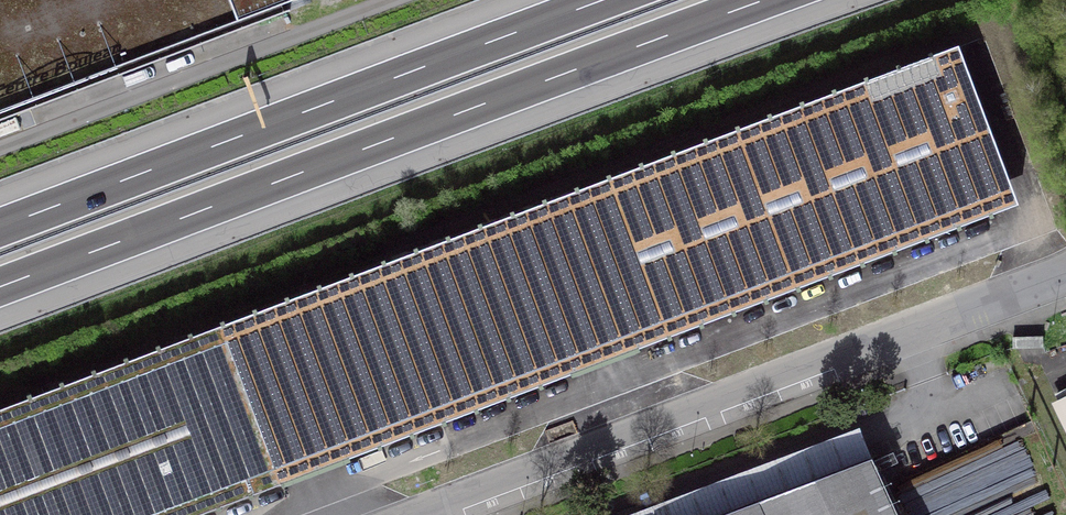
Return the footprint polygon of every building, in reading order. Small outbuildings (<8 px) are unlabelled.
[(313,0),(0,0),(0,116),(313,0)] [(0,410),(0,514),(204,514),(1020,206),(959,46),(0,410)] [(1055,390),(1058,395),(1052,399),(1065,428),(1065,385),(1055,390)] [(860,422),(614,514),(904,514),(873,446),(869,447),(860,422)]
